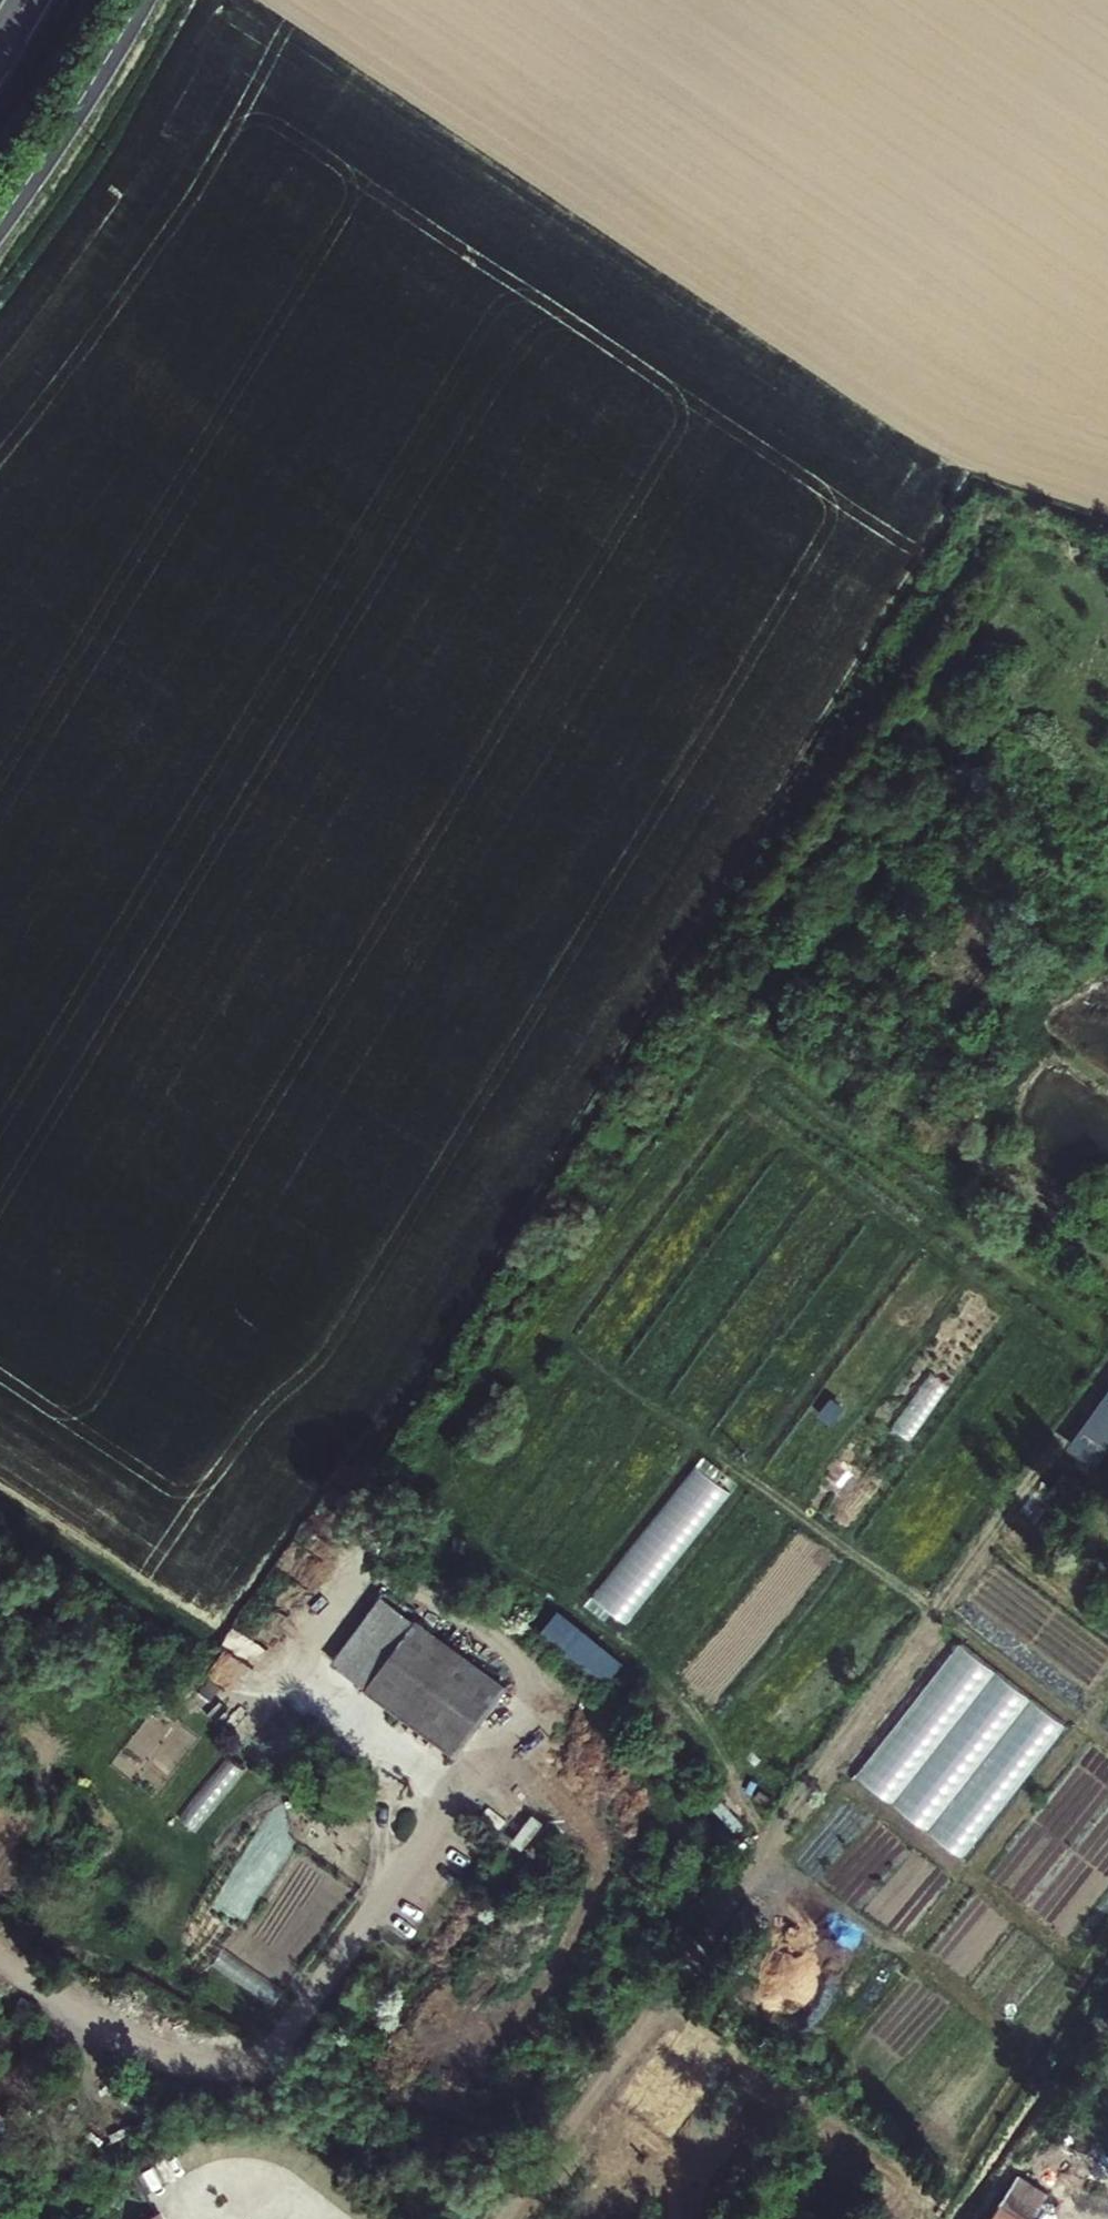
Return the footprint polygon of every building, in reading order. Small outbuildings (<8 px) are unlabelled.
[(899,1426),(917,1437),(951,1379),(932,1368),(899,1426)] [(1107,1461),(1107,1394),(1077,1446),(1106,1463),(1107,1461)] [(701,1460),(596,1592),(631,1619),(736,1488),(701,1460)] [(331,1664),(365,1689),(416,1620),(382,1595),(331,1664)] [(622,1663),(559,1611),(539,1635),(603,1687),(622,1663)] [(506,1687),(416,1620),(365,1689),(455,1756),(506,1687)] [(962,1637),(861,1773),(971,1855),(1072,1719),(962,1637)] [(1002,2202),(1028,2218),(1030,2218),(1050,2189),(1021,2172),(1002,2202)] [(139,2218),(175,2218),(165,2202),(137,2216),(139,2218)] [(1002,2202),(991,2218),(1028,2218),(1002,2202)]
